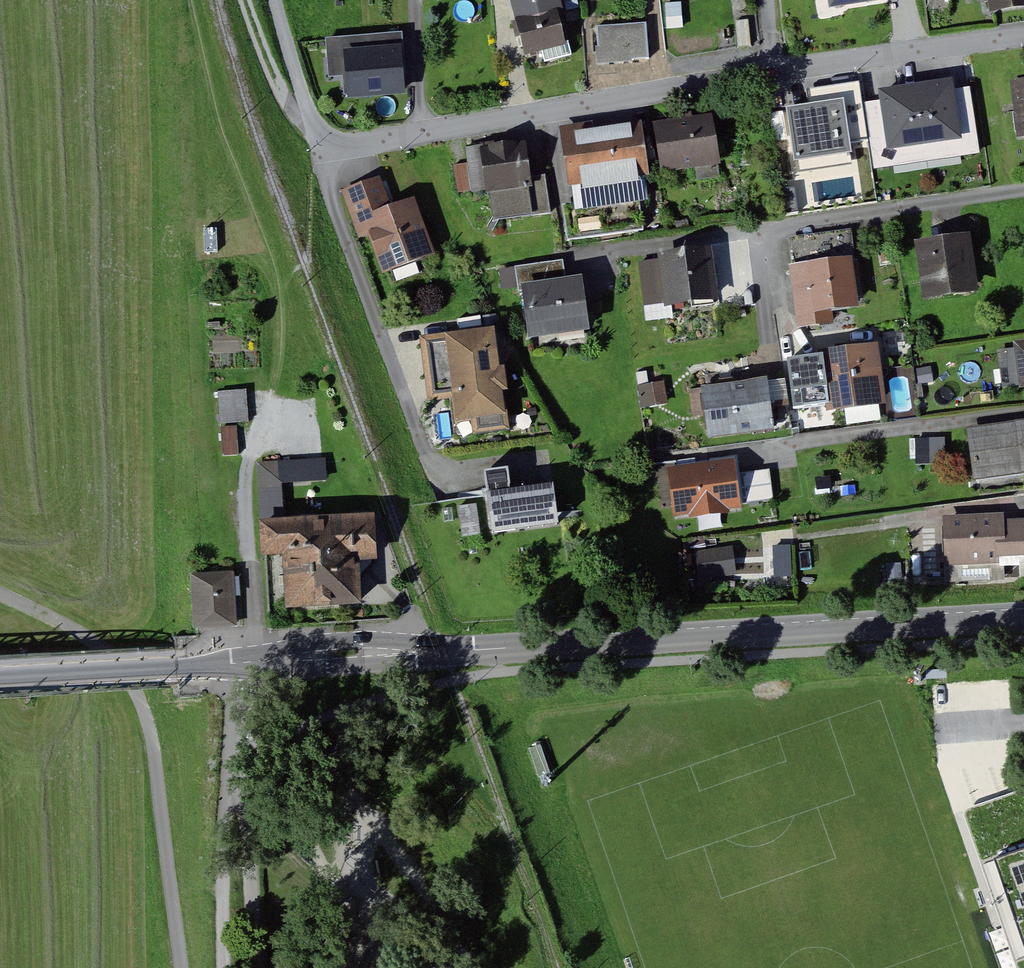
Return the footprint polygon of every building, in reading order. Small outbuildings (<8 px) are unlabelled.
[(527,56),(570,46),(559,0),(513,0),(527,56)] [(994,13),(1023,8),(1023,0),(992,0),(994,13)] [(651,23),(601,26),(603,63),(653,60),(651,23)] [(405,47),(346,51),(350,101),(409,96),(405,47)] [(1015,83),(1022,140),(1023,140),(1023,82),(1015,83)] [(977,84),(870,100),(881,170),(987,154),(977,84)] [(815,110),(794,113),(800,161),(856,154),(852,124),(870,122),(866,87),(813,94),(815,110)] [(658,122),(666,173),(723,165),(715,113),(658,122)] [(565,130),(573,187),(622,179),(614,123),(565,130)] [(469,148),(476,194),(490,192),(490,194),(494,194),(498,220),(554,212),(549,174),(533,177),(528,142),(488,148),(488,145),(469,148)] [(418,199),(395,207),(385,177),(345,191),(363,239),(372,235),(386,275),(439,256),(418,199)] [(644,191),(563,202),(568,244),(650,233),(644,191)] [(793,238),(797,266),(793,267),(802,329),(839,324),(838,312),(864,309),(857,257),(850,258),(846,230),(793,238)] [(975,234),(919,242),(927,302),(984,294),(975,234)] [(662,259),(642,261),(648,305),(668,302),(668,307),(721,300),(714,248),(661,255),(662,259)] [(566,259),(518,267),(522,290),(525,290),(533,341),(593,331),(584,277),(569,279),(567,267),(566,259)] [(437,395),(456,393),(458,418),(500,414),(498,389),(503,388),(502,376),(497,376),(493,337),(432,343),(437,395)] [(796,356),(792,356),(800,418),(891,407),(883,345),(796,356)] [(661,378),(639,383),(644,405),(666,400),(661,378)] [(770,380),(705,388),(712,445),(778,437),(770,380)] [(252,390),(222,392),(224,423),(254,421),(252,390)] [(971,428),(977,481),(1023,476),(1023,422),(971,428)] [(241,426),(225,427),(227,454),(243,453),(241,426)] [(331,456),(260,462),(265,515),(288,513),(286,485),(333,481),(331,456)] [(739,460),(672,469),(679,519),(746,510),(739,460)] [(487,473),(495,534),(562,525),(557,487),(515,492),(512,470),(487,473)] [(480,503),(461,506),(467,537),(486,533),(480,503)] [(947,517),(949,568),(1023,564),(1023,514),(947,517)] [(287,558),(290,610),(363,606),(361,563),(378,562),(376,517),(262,523),(264,559),(287,558)] [(919,531),(921,553),(943,552),(942,530),(919,531)] [(696,549),(699,579),(737,575),(735,545),(696,549)] [(238,573),(194,575),(196,628),(240,626),(238,573)] [(968,815),(1020,967),(1023,967),(1023,796),(968,815)]
